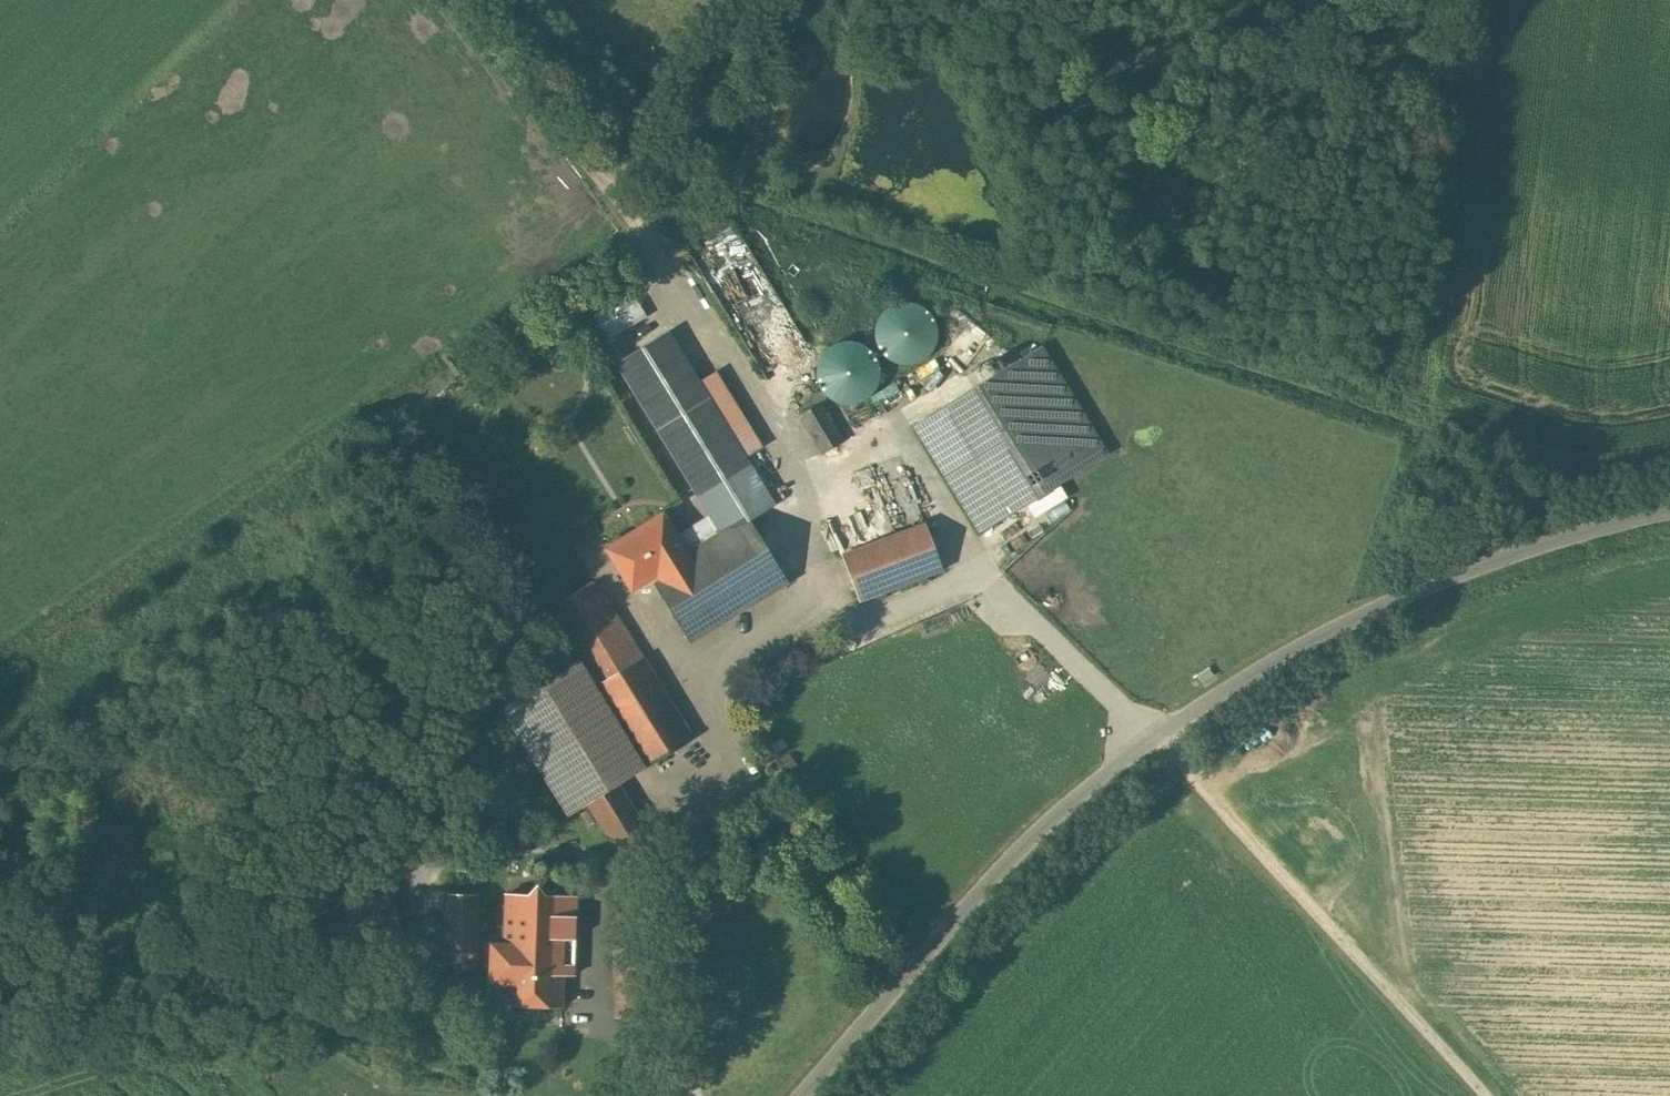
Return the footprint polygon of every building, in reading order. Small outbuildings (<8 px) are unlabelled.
[(760,354),(800,331),(757,255),(733,269),(737,275),(721,285),(760,354)] [(934,344),(936,332),(933,320),(926,310),(916,304),(904,301),(893,304),(883,311),(876,321),(874,333),(876,345),(883,355),(894,362),(905,364),(917,361),(927,354),(934,344)] [(601,319),(606,332),(647,316),(642,303),(601,319)] [(698,380),(668,330),(615,363),(719,533),(746,517),(747,518),(773,502),(745,456),(698,380)] [(877,383),(879,371),(876,359),(869,349),(858,342),(846,340),(834,342),(824,350),(817,360),(815,372),(818,385),(825,395),(835,402),(847,404),(860,401),(870,394),(877,383)] [(1039,348),(915,425),(979,529),(1104,453),(1039,348)] [(762,446),(715,370),(698,380),(745,456),(762,446)] [(841,441),(818,403),(799,414),(822,452),(841,441)] [(686,552),(661,512),(605,547),(631,589),(655,573),(686,552)] [(719,533),(688,551),(686,552),(655,573),(659,579),(656,581),(690,637),(785,579),(747,518),(746,517),(719,533)] [(924,524),(841,555),(858,599),(941,567),(924,524)] [(640,657),(593,581),(549,609),(582,663),(595,685),(640,657)] [(690,736),(640,657),(595,685),(596,686),(644,764),(690,736)] [(595,685),(582,663),(504,711),(566,812),(567,814),(586,802),(586,801),(616,782),(644,764),(596,686),(595,685)] [(616,782),(586,801),(586,802),(624,863),(654,844),(616,782)] [(478,894),(424,893),(422,950),(476,952),(478,894)] [(575,896),(506,893),(504,943),(505,943),(503,985),(503,1004),(561,1006),(562,966),(572,966),(575,896)] [(504,943),(490,942),(488,984),(503,985),(505,943),(504,943)]
